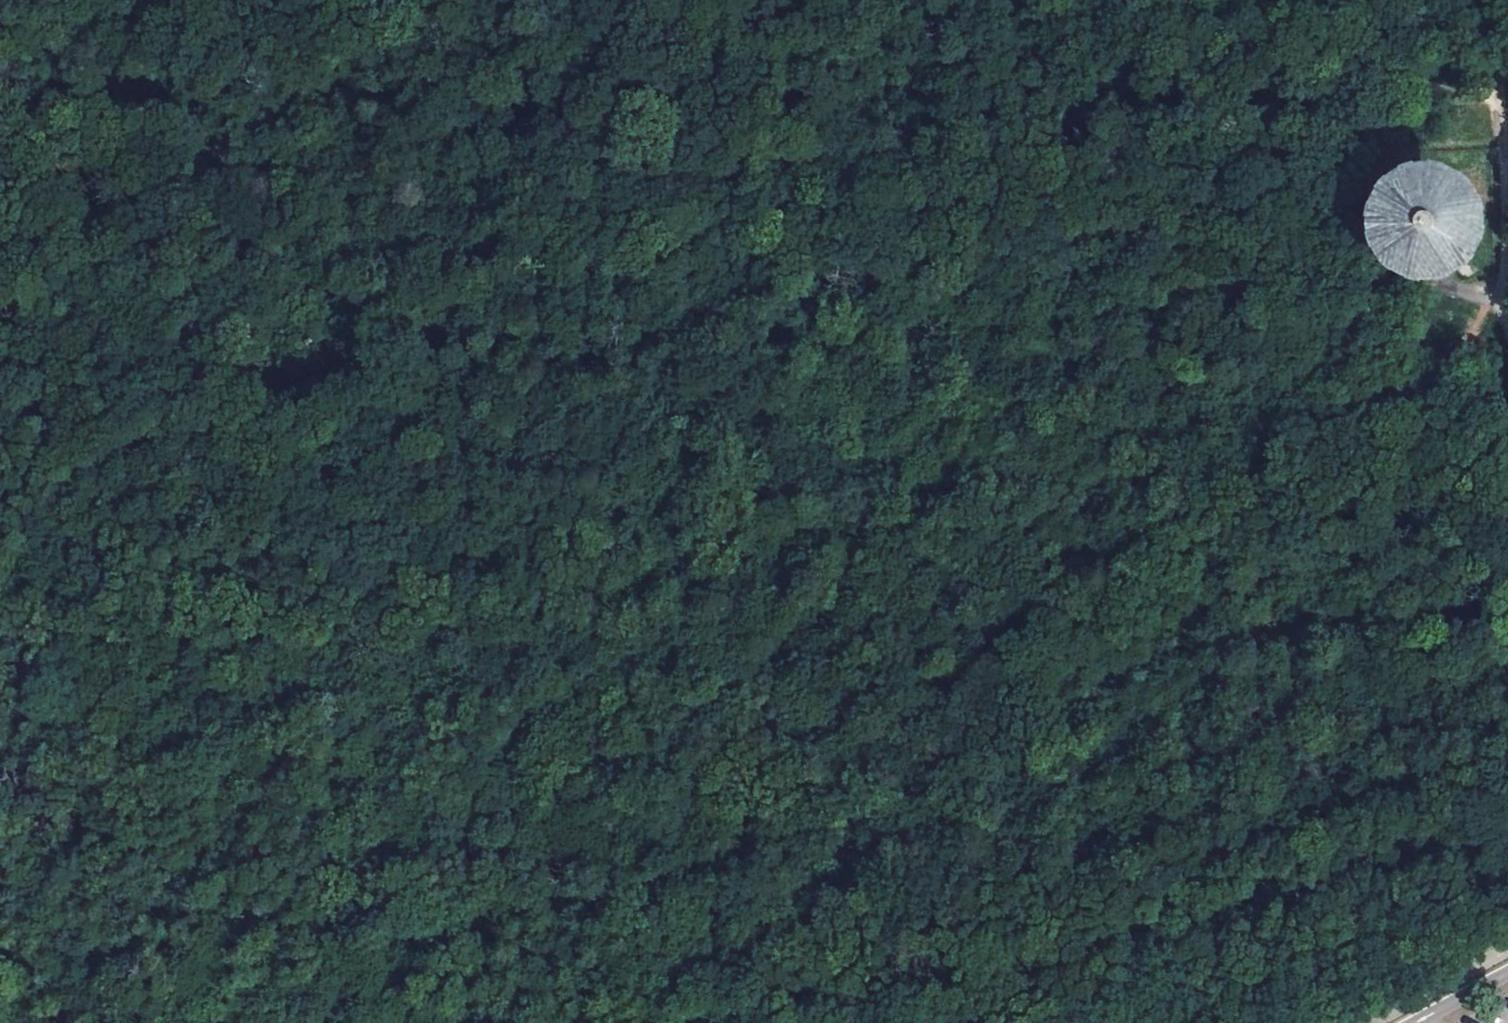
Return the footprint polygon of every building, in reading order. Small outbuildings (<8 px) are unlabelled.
[(1379,168),(1365,206),(1369,263),(1411,278),(1468,274),(1483,233),(1479,179),(1438,164),(1379,168)]
